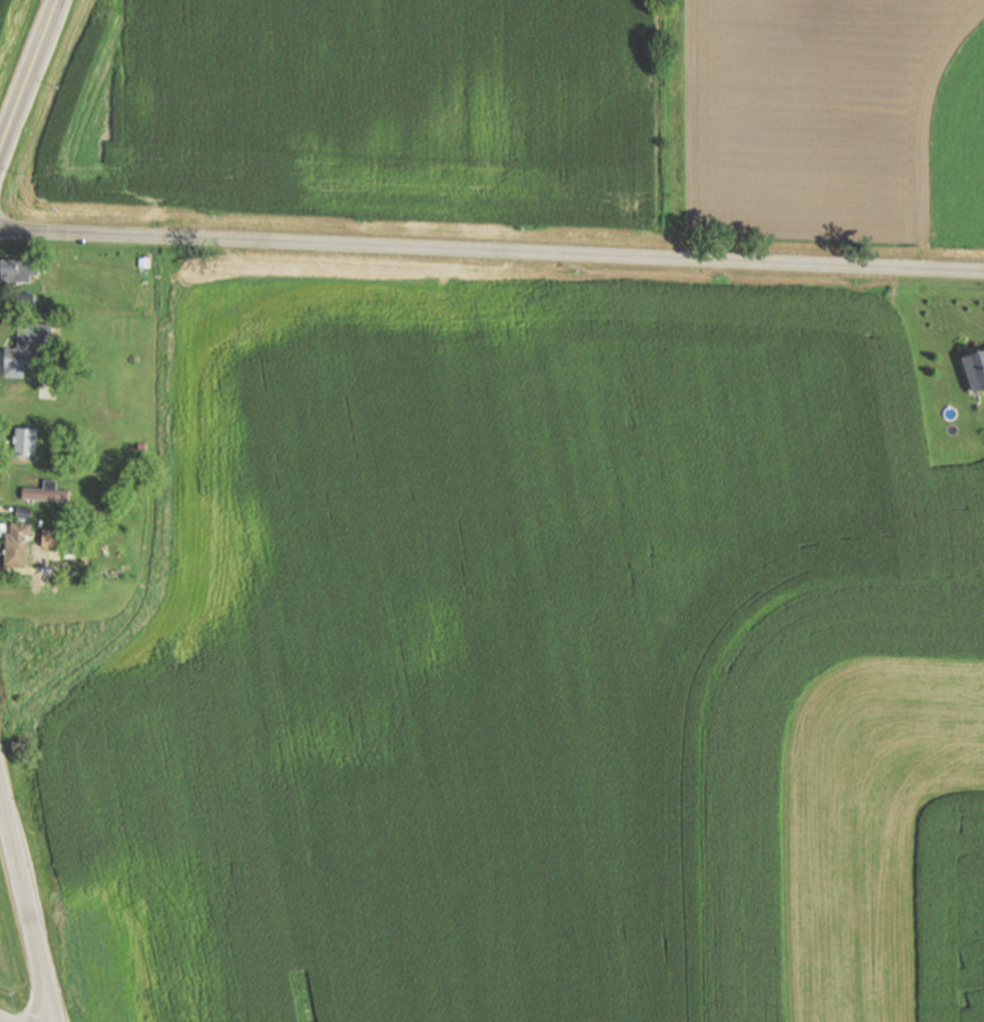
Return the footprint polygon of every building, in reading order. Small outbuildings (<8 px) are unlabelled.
[(138,257),(149,257),(149,267),(138,268),(138,257)] [(3,299),(3,292),(13,292),(14,271),(17,271),(18,260),(1,260),(1,277),(0,277),(0,299),(3,299)] [(30,262),(39,262),(39,275),(30,275),(30,262)] [(35,294),(35,306),(15,305),(15,294),(35,294)] [(18,322),(51,324),(51,326),(59,326),(58,342),(51,342),(51,345),(38,344),(37,371),(24,370),(24,378),(3,377),(4,348),(17,348),(18,322)] [(954,346),(983,335),(983,374),(966,381),(954,346)] [(39,399),(55,400),(56,383),(39,383),(39,399)] [(14,427),(37,428),(36,453),(28,452),(28,455),(20,455),(20,452),(14,452),(14,443),(13,443),(13,436),(14,436),(14,427)] [(22,487),(21,498),(68,501),(69,490),(56,489),(56,480),(44,480),(43,489),(22,487)] [(32,508),(31,517),(16,517),(17,507),(32,508)] [(6,533),(10,534),(11,522),(31,523),(30,535),(28,535),(26,567),(4,566),(6,533)] [(43,529),(42,547),(63,548),(65,530),(43,529)]
